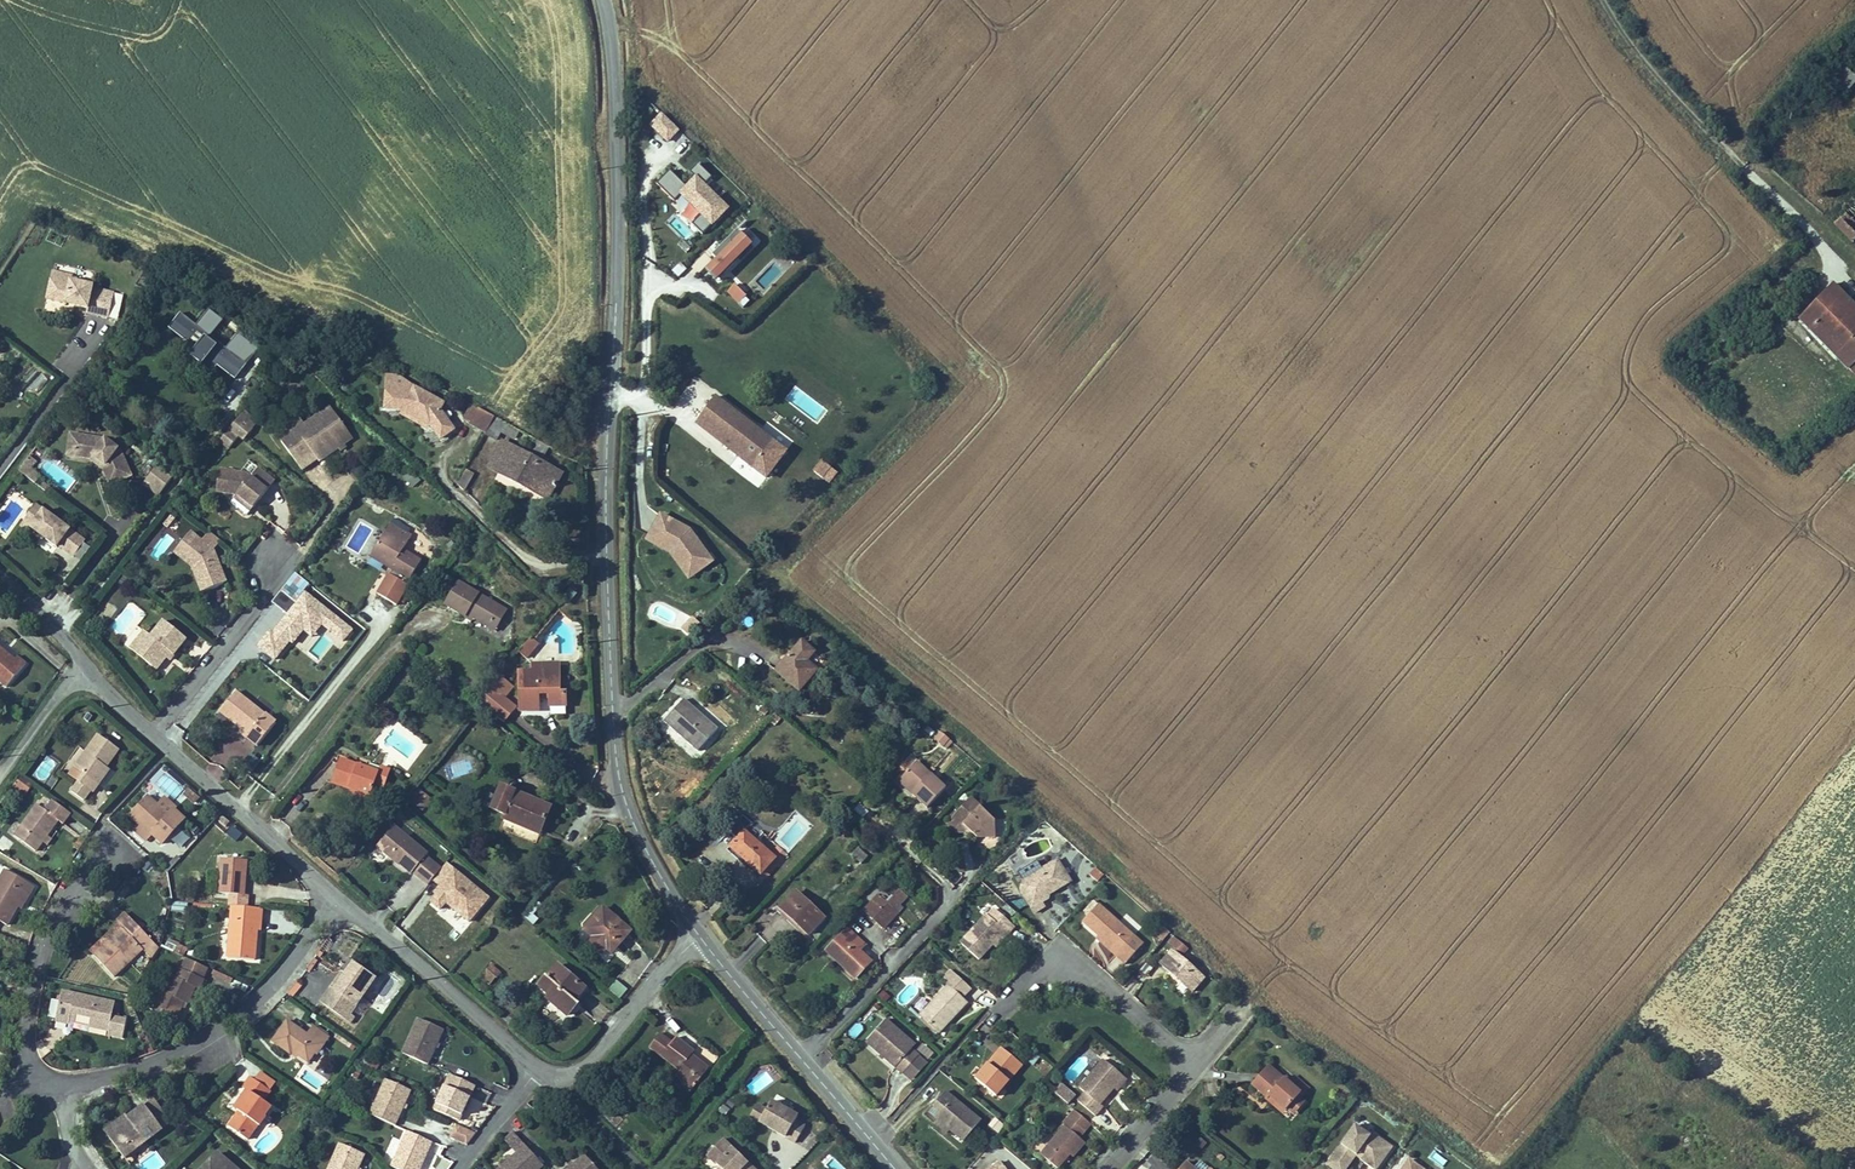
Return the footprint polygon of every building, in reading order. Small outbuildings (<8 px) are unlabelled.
[(1846,93),(1854,80),(1854,75),(1843,68),(1833,85),(1846,93)] [(678,130),(662,113),(648,126),(665,143),(678,130)] [(688,171),(701,156),(692,149),(679,164),(688,171)] [(695,166),(690,174),(706,183),(710,175),(695,166)] [(672,200),(685,187),(669,171),(657,184),(672,200)] [(665,223),(691,246),(728,206),(696,177),(671,203),(678,210),(665,223)] [(1840,217),(1815,244),(1833,261),(1854,238),(1854,231),(1840,217)] [(727,273),(753,246),(738,232),(695,276),(703,284),(694,293),(707,306),(720,292),(716,288),(729,275),(727,273)] [(674,281),(687,271),(681,263),(668,273),(674,281)] [(725,293),(742,309),(750,300),(734,284),(725,293)] [(108,326),(110,299),(96,298),(96,296),(76,294),(76,296),(56,295),(54,316),(94,319),(93,325),(108,326)] [(1848,392),(1854,385),(1854,339),(1818,305),(1788,337),(1848,392)] [(181,334),(192,319),(186,315),(176,330),(181,334)] [(230,368),(246,379),(257,364),(192,319),(181,334),(205,350),(199,358),(224,375),(230,368)] [(397,374),(396,377),(396,384),(411,389),(413,385),(397,374)] [(439,406),(442,400),(413,385),(411,389),(396,384),(396,377),(385,377),(383,409),(402,410),(428,424),(429,422),(432,423),(430,425),(431,425),(441,439),(455,428),(441,408),(439,406)] [(784,447),(715,393),(693,422),(760,475),(784,447)] [(471,423),(479,409),(472,405),(464,419),(471,423)] [(343,406),(294,441),(302,452),(318,441),(330,459),(332,461),(366,437),(343,406)] [(486,432),(494,417),(479,409),(471,423),(471,424),(486,432)] [(428,424),(402,410),(400,414),(429,429),(431,425),(430,425),(428,424)] [(271,423),(256,411),(251,418),(266,429),(271,423)] [(509,425),(494,417),(486,432),(485,434),(496,440),(500,431),(504,433),(509,425)] [(256,442),(266,429),(251,418),(242,430),(256,442)] [(514,439),(518,430),(509,425),(504,433),(514,439)] [(544,497),(558,470),(500,440),(486,466),(544,497)] [(330,459),(318,441),(302,452),(315,469),(330,459)] [(543,454),(548,446),(539,441),(534,449),(543,454)] [(714,445),(709,452),(761,487),(766,479),(714,445)] [(78,470),(81,447),(74,446),(72,469),(78,470)] [(97,473),(107,482),(117,500),(141,488),(129,464),(114,452),(81,447),(78,470),(97,473)] [(141,485),(158,497),(172,476),(156,465),(141,485)] [(231,470),(228,492),(249,495),(266,507),(287,481),(270,468),(263,477),(258,473),(231,470)] [(463,491),(473,474),(466,470),(457,485),(463,491)] [(32,490),(48,501),(54,493),(44,487),(49,480),(42,475),(32,490)] [(266,507),(249,495),(246,499),(262,512),(266,507)] [(693,525),(659,511),(644,541),(670,552),(688,577),(716,558),(693,525)] [(71,557),(86,568),(97,553),(46,518),(39,528),(48,534),(44,541),(70,558),(71,557)] [(167,535),(180,543),(190,526),(176,519),(167,535)] [(436,558),(416,547),(424,532),(404,521),(387,551),(407,562),(404,569),(424,580),(436,558)] [(48,534),(39,528),(34,534),(44,541),(48,534)] [(210,571),(207,573),(215,594),(239,584),(226,553),(203,535),(195,546),(206,554),(200,561),(208,567),(210,571)] [(206,554),(195,546),(187,555),(205,569),(207,573),(210,571),(208,567),(200,561),(206,554)] [(387,551),(383,557),(404,569),(407,562),(387,551)] [(310,584),(294,572),(270,604),(285,615),(273,631),(268,628),(255,645),(278,663),(302,631),(312,639),(321,626),(344,643),(354,630),(304,592),(310,584)] [(375,595),(397,606),(408,585),(387,573),(375,595)] [(475,625),(478,621),(498,633),(512,609),(469,585),(453,613),(475,625)] [(498,633),(505,636),(518,612),(512,609),(498,633)] [(680,629),(688,636),(699,624),(692,617),(680,629)] [(200,642),(177,625),(170,634),(168,632),(161,641),(165,643),(158,653),(177,667),(186,654),(184,652),(188,648),(193,651),(200,642)] [(161,641),(168,632),(163,629),(149,647),(158,653),(165,643),(161,641)] [(518,654),(527,660),(538,643),(529,638),(518,654)] [(544,639),(531,656),(539,662),(552,646),(544,639)] [(26,658),(0,640),(0,671),(2,673),(20,685),(38,659),(29,653),(26,658)] [(826,677),(816,668),(824,659),(809,645),(784,673),(809,696),(826,677)] [(193,651),(188,648),(184,652),(186,654),(189,656),(193,651)] [(573,699),(568,699),(569,669),(543,668),(542,677),(527,677),(527,718),(542,718),(543,705),(554,705),(554,717),(573,717),(573,699)] [(516,687),(511,683),(489,712),(502,722),(517,700),(516,687)] [(232,714),(252,730),(249,734),(271,751),(290,726),(249,693),(232,714)] [(706,756),(726,732),(691,702),(670,725),(706,756)] [(385,718),(400,729),(407,719),(392,708),(385,718)] [(127,744),(105,728),(80,761),(90,769),(83,777),(76,787),(90,798),(98,788),(100,789),(106,780),(102,777),(113,763),(127,744)] [(938,732),(932,741),(946,751),(952,741),(938,732)] [(223,782),(249,747),(231,733),(204,769),(223,782)] [(251,773),(261,762),(251,754),(242,765),(251,773)] [(51,789),(56,780),(49,776),(56,764),(44,756),(31,777),(51,789)] [(929,805),(947,784),(915,756),(902,773),(921,789),(916,794),(929,805)] [(113,763),(102,777),(106,780),(117,766),(113,763)] [(393,778),(353,763),(343,790),(384,804),(388,793),(398,796),(404,779),(395,775),(393,778)] [(902,773),(897,778),(916,794),(921,789),(902,773)] [(20,776),(11,787),(23,797),(32,786),(20,776)] [(417,790),(410,805),(422,811),(430,796),(417,790)] [(980,831),(999,828),(997,811),(973,790),(956,811),(975,827),(980,831)] [(176,814),(149,792),(132,811),(145,822),(139,829),(153,841),(157,836),(167,844),(189,818),(180,810),(176,814)] [(561,816),(511,796),(499,825),(550,845),(561,816)] [(58,799),(52,809),(39,800),(15,834),(37,850),(45,838),(53,844),(57,838),(49,833),(61,815),(70,821),(76,812),(58,799)] [(858,804),(852,811),(863,819),(869,812),(858,804)] [(975,827),(956,811),(949,818),(963,831),(975,827)] [(428,851),(394,824),(375,849),(409,876),(411,873),(427,885),(441,868),(425,855),(428,851)] [(236,831),(243,837),(247,833),(240,827),(236,831)] [(766,879),(782,863),(751,833),(735,850),(766,879)] [(1055,879),(1073,865),(1059,845),(1027,868),(1024,879),(1039,899),(1048,893),(1045,889),(1052,884),(1055,879)] [(860,864),(868,856),(858,847),(850,855),(860,864)] [(255,899),(248,899),(253,863),(229,860),(224,895),(234,897),(233,907),(240,907),(254,909),(255,899)] [(5,866),(0,873),(0,920),(2,922),(14,902),(18,905),(32,883),(5,866)] [(1147,930),(1102,891),(1087,908),(1103,922),(1121,937),(1118,942),(1129,951),(1147,930)] [(810,939),(827,923),(800,895),(782,912),(810,939)] [(902,916),(898,912),(905,905),(896,897),(890,904),(882,896),(867,913),(887,932),(902,916)] [(962,932),(983,949),(996,933),(1007,920),(1009,922),(1017,914),(996,896),(989,905),(986,903),(962,932)] [(212,901),(195,899),(194,906),(211,908),(212,901)] [(171,911),(184,913),(185,904),(172,903),(171,911)] [(238,920),(233,960),(260,963),(264,934),(269,935),(270,924),(272,911),(254,909),(240,907),(238,920)] [(611,953),(630,929),(603,907),(584,930),(593,937),(587,944),(600,955),(606,948),(611,953)] [(138,920),(127,930),(100,957),(119,977),(147,951),(145,949),(156,939),(138,920)] [(999,935),(1009,922),(1007,920),(996,933),(999,935)] [(1100,926),(1118,942),(1121,937),(1103,922),(1100,926)] [(1161,926),(1154,937),(1163,942),(1170,931),(1161,926)] [(875,968),(863,956),(870,948),(852,931),(827,957),(858,988),(875,968)] [(1209,963),(1176,935),(1164,949),(1196,978),(1209,963)] [(167,938),(163,948),(173,952),(177,942),(167,938)] [(371,1022),(402,980),(381,964),(372,977),(362,990),(357,986),(345,1003),(371,1022)] [(578,1006),(572,1001),(583,988),(556,965),(533,993),(566,1020),(578,1006)] [(495,975),(488,968),(477,981),(485,987),(495,975)] [(156,1012),(180,1023),(188,1005),(193,1007),(200,993),(204,995),(209,983),(185,972),(181,982),(176,979),(169,995),(165,993),(156,1012)] [(362,990),(372,977),(367,973),(357,986),(362,990)] [(945,1024),(971,992),(950,975),(924,1007),(945,1024)] [(615,980),(607,990),(619,1000),(627,990),(615,980)] [(115,1021),(120,1007),(66,992),(59,1019),(74,1024),(76,1014),(95,1019),(92,1029),(111,1034),(110,1038),(124,1043),(130,1026),(115,1021)] [(912,1073),(929,1054),(922,1047),(909,1036),(912,1033),(896,1019),(877,1042),(912,1073)] [(443,1031),(418,1020),(402,1054),(427,1066),(443,1031)] [(334,1025),(327,1034),(308,1021),(293,1041),(312,1054),(314,1050),(328,1060),(339,1043),(343,1046),(350,1036),(334,1025)] [(687,1056),(691,1050),(674,1037),(670,1043),(658,1033),(647,1048),(677,1071),(672,1078),(691,1093),(710,1068),(701,1061),(699,1065),(687,1056)] [(925,1044),(912,1033),(909,1036),(922,1047),(925,1044)] [(998,1088),(1026,1054),(1006,1037),(978,1071),(998,1088)] [(1126,1063),(1107,1048),(1085,1075),(1091,1080),(1084,1088),(1101,1102),(1108,1093),(1104,1090),(1126,1063)] [(1298,1063),(1290,1070),(1272,1051),(1253,1070),(1267,1084),(1270,1080),(1287,1098),(1303,1083),(1305,1085),(1312,1077),(1298,1063)] [(937,1061),(929,1054),(912,1073),(921,1080),(937,1061)] [(269,1079),(288,1092),(294,1082),(276,1069),(269,1079)] [(474,1087),(449,1076),(433,1111),(458,1122),(474,1087)] [(254,1110),(243,1125),(263,1139),(274,1124),(277,1126),(290,1107),(282,1102),(289,1092),(288,1092),(269,1079),(268,1078),(262,1087),(263,1088),(267,1091),(254,1110)] [(410,1091),(385,1080),(369,1115),(394,1126),(410,1091)] [(1281,1104),(1287,1098),(1270,1080),(1267,1084),(1264,1086),(1281,1104)] [(955,1122),(969,1132),(986,1111),(952,1084),(939,1099),(946,1104),(941,1111),(944,1113),(955,1122)] [(1069,1105),(1076,1095),(1061,1084),(1053,1094),(1069,1105)] [(254,1110),(267,1091),(263,1088),(250,1107),(254,1110)] [(807,1113),(781,1097),(776,1106),(769,1117),(804,1139),(814,1123),(804,1117),(807,1113)] [(1077,1097),(1070,1106),(1085,1118),(1092,1109),(1077,1097)] [(776,1106),(768,1100),(761,1112),(769,1117),(776,1106)] [(141,1157),(179,1129),(161,1105),(150,1113),(152,1116),(126,1136),(141,1157)] [(1042,1147),(1058,1159),(1070,1144),(1073,1146),(1085,1131),(1079,1127),(1085,1118),(1070,1106),(1063,1114),(1066,1117),(1042,1147)] [(152,1116),(150,1113),(148,1110),(122,1130),(126,1136),(152,1116)] [(955,1122),(944,1113),(940,1117),(952,1126),(955,1122)] [(425,1115),(420,1128),(468,1146),(473,1133),(425,1115)] [(994,1118),(988,1127),(997,1134),(1003,1125),(994,1118)] [(1353,1124),(1325,1165),(1331,1168),(1346,1168),(1354,1157),(1372,1168),(1378,1168),(1395,1145),(1372,1129),(1368,1134),(1353,1124)] [(406,1132),(389,1167),(393,1168),(419,1168),(430,1143),(406,1132)] [(732,1132),(716,1148),(728,1160),(724,1165),(728,1168),(743,1168),(744,1167),(746,1168),(768,1168),(769,1168),(732,1132)] [(338,1143),(326,1168),(356,1168),(363,1155),(338,1143)] [(525,1146),(499,1168),(541,1168),(543,1167),(525,1146)] [(165,1164),(155,1150),(138,1161),(144,1168),(158,1168),(165,1164)] [(1203,1165),(1187,1150),(1171,1166),(1173,1168),(1225,1168),(1212,1156),(1203,1165)] [(1010,1168),(1015,1165),(1004,1152),(988,1166),(990,1168),(1010,1168)] [(585,1156),(570,1168),(596,1168),(585,1156)] [(1408,1159),(1401,1168),(1423,1168),(1408,1159)]
